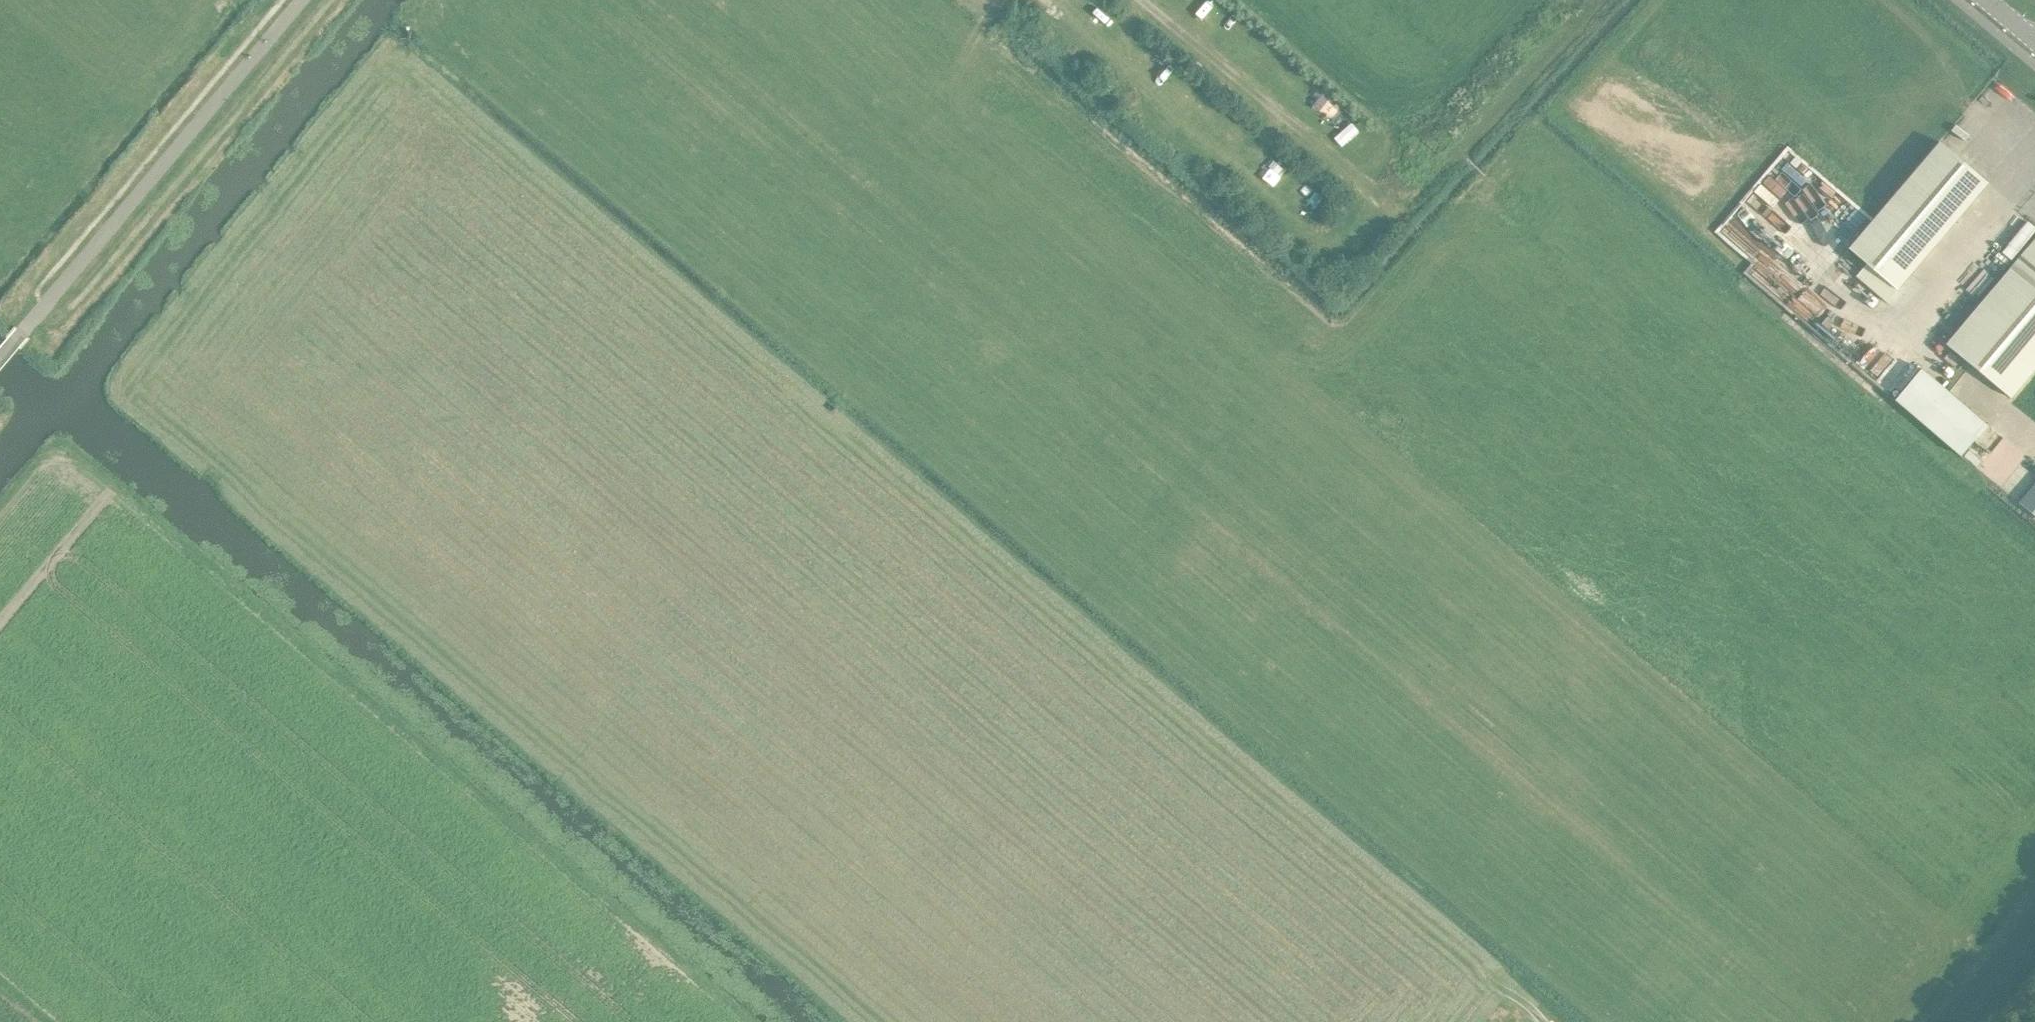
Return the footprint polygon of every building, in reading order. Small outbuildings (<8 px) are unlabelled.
[(1079,10),(1087,0),(1066,0),(1079,10)] [(1848,247),(1849,248),(1867,263),(1856,275),(1887,301),(1988,182),(1939,141),(1848,247)] [(2034,368),(2034,238),(1946,343),(2010,398),(2034,368)] [(1960,456),(1987,425),(1921,368),(1894,399),(1960,456)]
